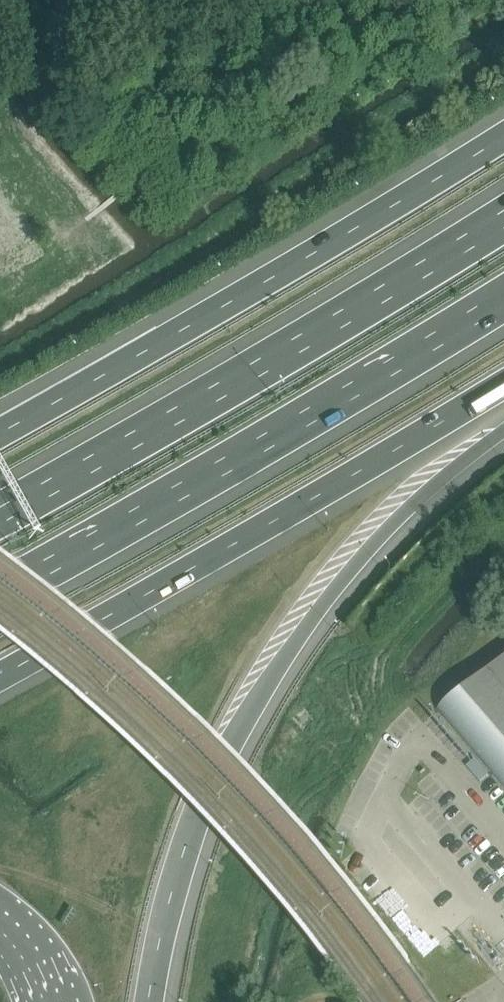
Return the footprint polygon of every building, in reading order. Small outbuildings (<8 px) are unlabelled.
[(437,710),(439,713),(503,788),(503,661),(438,709),(438,710),(437,710)]
